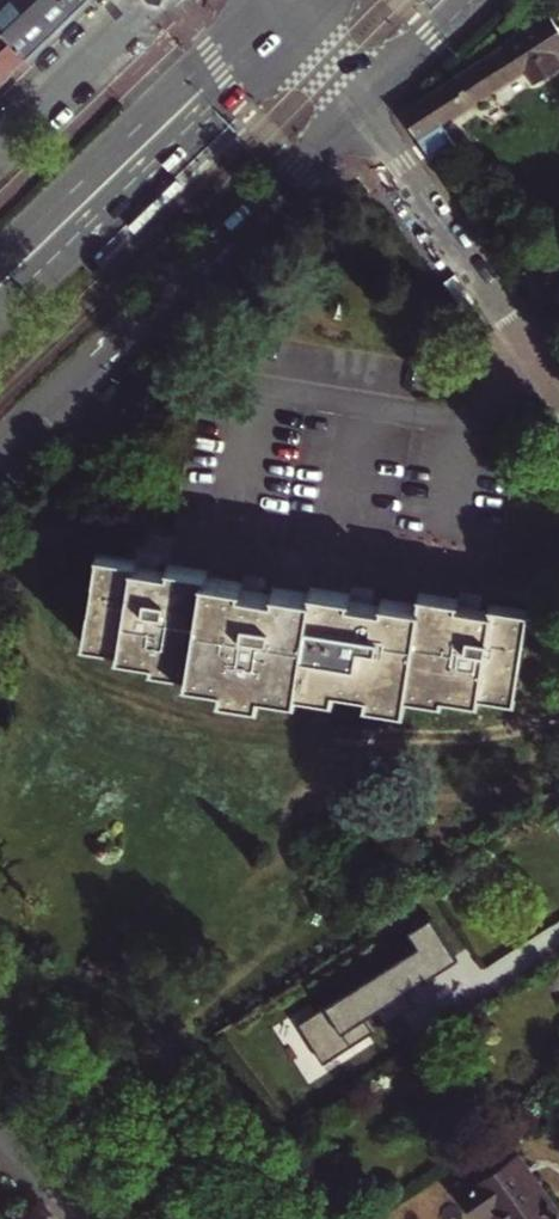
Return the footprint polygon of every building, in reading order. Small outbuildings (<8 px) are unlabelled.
[(31,52),(85,0),(0,0),(0,20),(31,52)] [(419,138),(521,69),(532,85),(556,69),(553,64),(558,60),(558,36),(544,14),(505,42),(506,44),(400,112),(419,138)] [(31,52),(0,20),(0,82),(31,52)] [(305,694),(305,688),(340,693),(341,685),(376,690),(374,700),(411,704),(412,695),(449,700),(449,696),(484,700),(485,695),(520,699),(532,611),(497,606),(496,611),(463,606),(464,600),(427,594),(426,604),(392,600),(392,605),(357,600),(358,593),(321,589),(320,593),(285,589),(284,594),(248,589),(249,581),(214,576),(215,568),(178,564),(177,570),(143,564),(144,557),(107,552),(95,641),(129,646),(128,654),(163,658),(162,664),(198,669),(197,676),(233,681),(231,692),(267,697),(268,689),(305,694)] [(306,975),(288,986),(295,996),(313,985),(306,975)] [(503,1218),(558,1218),(558,1211),(520,1154),(460,1196),(476,1218),(484,1218),(497,1210),(503,1218)]
